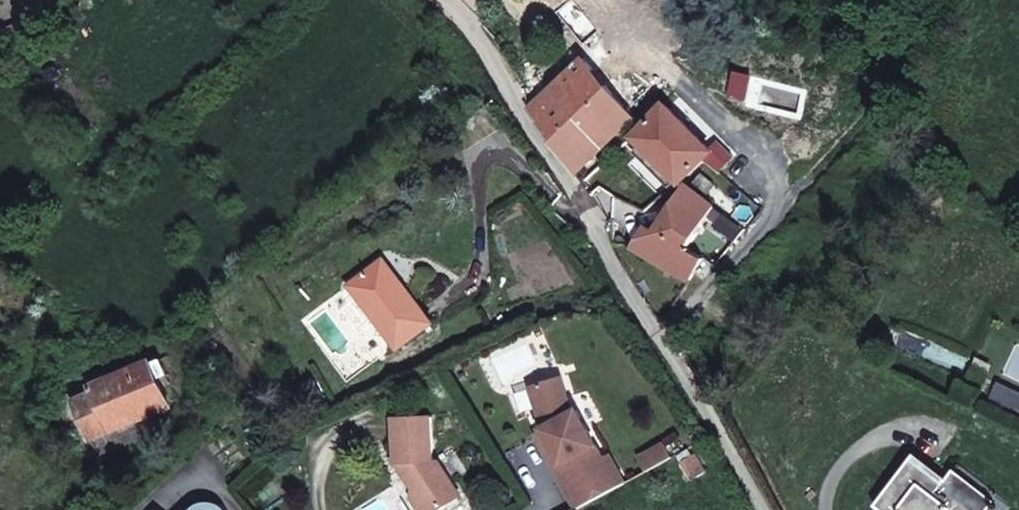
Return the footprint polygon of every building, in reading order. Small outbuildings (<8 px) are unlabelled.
[(686,179),(716,148),(704,136),(667,100),(663,103),(659,99),(636,120),(596,67),(544,116),(539,121),(582,168),(628,129),(686,179)] [(652,225),(642,251),(699,280),(712,260),(694,248),(715,205),(693,184),(686,179),(659,228),(652,225)] [(422,323),(383,260),(348,284),(387,344),(422,323)] [(86,433),(163,401),(156,384),(164,381),(156,359),(88,385),(90,390),(71,398),(86,433)] [(553,473),(568,501),(616,475),(601,446),(594,449),(571,401),(561,404),(550,368),(523,377),(536,418),(531,421),(558,470),(553,473)] [(422,509),(437,509),(459,496),(437,461),(429,459),(426,413),(390,413),(391,450),(415,482),(410,489),(422,509)] [(558,470),(531,421),(526,424),(553,473),(558,470)] [(683,448),(679,441),(668,447),(679,469),(701,459),(693,443),(683,448)] [(410,489),(415,482),(391,450),(391,456),(410,489)] [(953,491),(949,496),(914,469),(883,509),(978,509),(953,491)] [(410,489),(405,497),(413,509),(422,509),(410,489)] [(224,507),(222,502),(217,498),(212,495),(206,494),(200,495),(195,497),(182,509),(225,509),(224,507)] [(352,505),(355,509),(376,509),(368,497),(352,505)]
